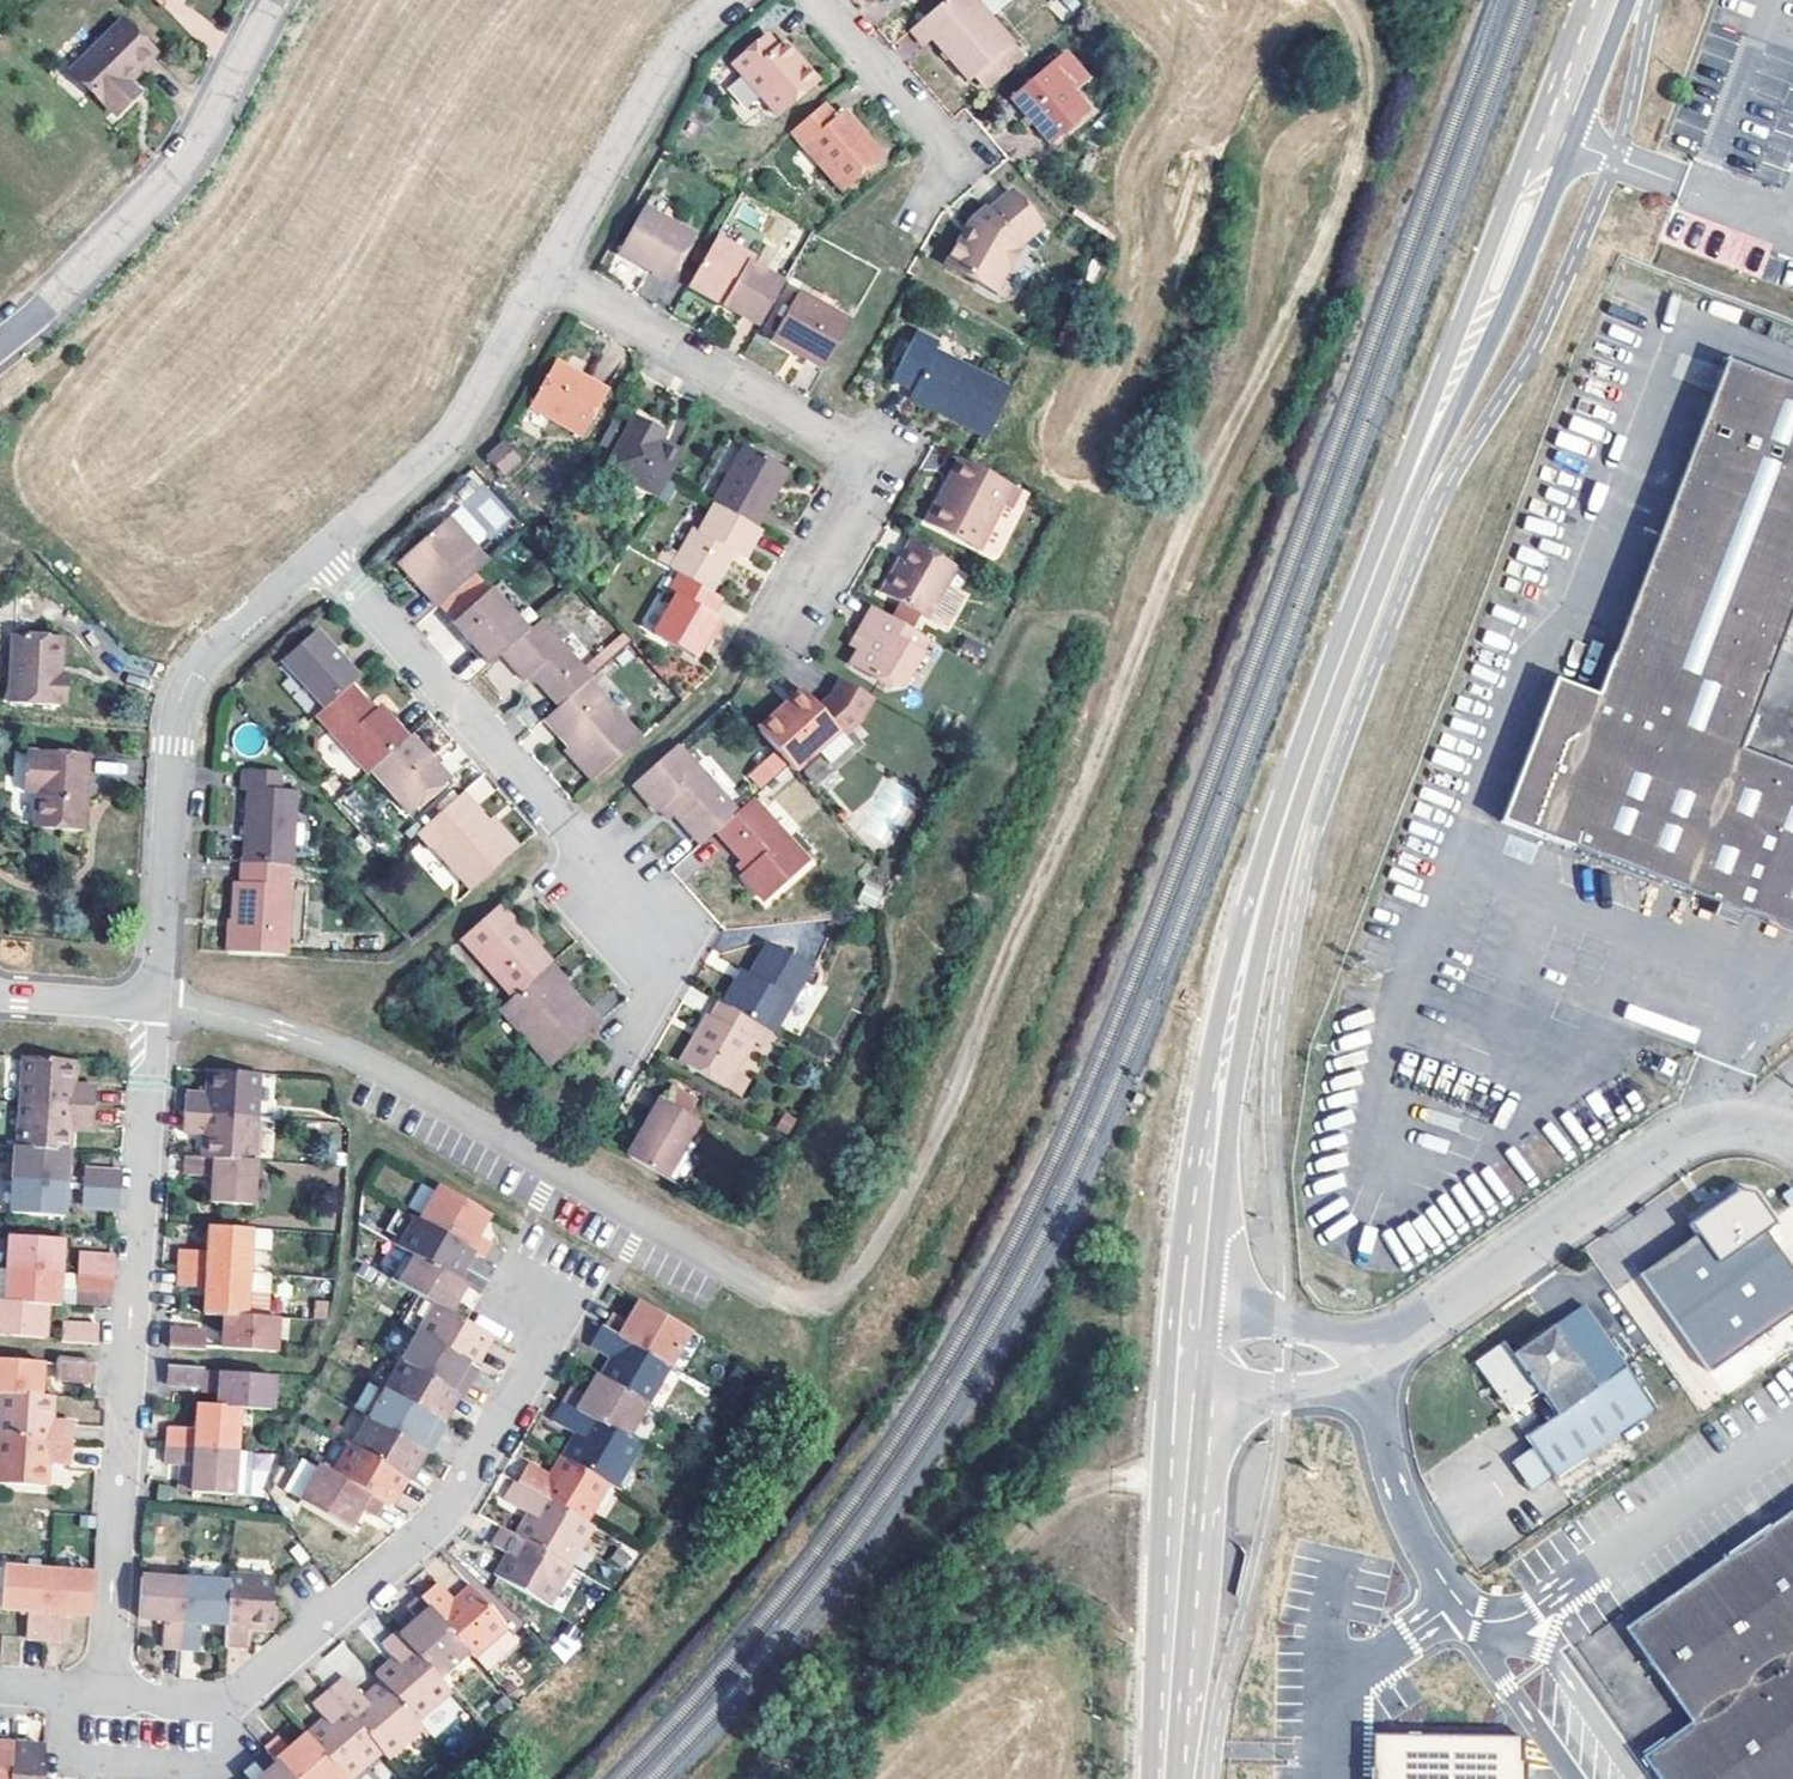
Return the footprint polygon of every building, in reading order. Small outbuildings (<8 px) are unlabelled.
[(906,9),(917,0),(899,0),(906,9)] [(919,30),(932,46),(937,43),(970,82),(975,78),(1009,50),(1015,44),(997,23),(977,0),(953,0),(919,30)] [(997,23),(1019,5),(1014,0),(977,0),(997,23)] [(1047,4),(1061,20),(1080,4),(1077,0),(1051,0),(1047,4)] [(158,51),(124,18),(74,68),(113,110),(140,84),(133,77),(158,51)] [(797,69),(784,53),(771,38),(740,67),(782,116),(822,82),(806,62),(797,69)] [(797,69),(806,62),(792,47),(784,53),(797,69)] [(1017,60),(1009,50),(975,78),(984,88),(1017,60)] [(1059,67),(1084,96),(1099,84),(1074,55),(1059,67)] [(1084,96),(1059,67),(1016,102),(1056,150),(1099,114),(1084,96)] [(846,119),(832,103),(797,133),(851,194),(891,158),(851,114),(846,119)] [(1044,229),(1014,194),(984,221),(970,247),(963,243),(948,270),(997,299),(1025,249),(1044,229)] [(698,242),(646,212),(623,253),(673,283),(698,242)] [(756,261),(720,240),(696,282),(733,303),(729,314),(760,331),(785,287),(753,268),(756,261)] [(690,292),(729,314),(733,303),(696,282),(690,292)] [(776,342),(827,372),(854,326),(802,297),(776,342)] [(958,424),(988,440),(1013,392),(940,355),(943,349),(920,338),(897,384),(961,417),(958,424)] [(612,394),(559,365),(534,409),(585,439),(612,394)] [(1720,368),(1594,703),(1551,688),(1496,832),(1792,941),(1792,778),(1734,756),(1792,598),(1792,394),(1720,368)] [(615,411),(602,441),(614,447),(627,417),(615,411)] [(609,474),(658,505),(658,506),(673,481),(684,462),(656,444),(659,437),(638,424),(609,474)] [(507,447),(491,461),(503,475),(519,461),(507,447)] [(721,508),(760,531),(793,474),(748,448),(715,505),(721,508)] [(1012,509),(1018,511),(1028,493),(989,472),(976,465),(954,508),(948,505),(937,528),(987,554),(1012,509)] [(760,531),(721,508),(704,536),(698,533),(682,563),(677,572),(682,575),(715,594),(738,555),(749,559),(765,533),(760,531)] [(441,612),(489,569),(447,524),(399,564),(441,612)] [(963,571),(917,545),(887,600),(933,625),(934,622),(952,591),(963,571)] [(659,562),(677,572),(682,563),(666,553),(659,562)] [(715,594),(682,575),(670,596),(677,600),(656,637),(696,660),(717,623),(712,619),(724,600),(715,594)] [(952,591),(934,622),(952,632),(969,601),(952,591)] [(503,660),(528,637),(491,596),(453,628),(492,669),(503,660)] [(875,612),(863,637),(872,643),(863,659),(857,670),(892,690),(908,686),(925,656),(918,652),(924,640),(875,612)] [(528,637),(503,660),(526,684),(531,681),(560,711),(592,684),(597,679),(545,622),(528,637)] [(284,666),(326,714),(352,691),(359,685),(341,663),(344,660),(321,633),(284,666)] [(620,634),(585,662),(593,673),(614,657),(618,662),(632,650),(620,634)] [(854,654),(863,659),(872,643),(863,637),(854,654)] [(66,639),(18,639),(18,707),(76,707),(76,683),(67,683),(66,639)] [(822,713),(846,739),(863,724),(876,700),(847,683),(836,700),(822,713)] [(602,778),(644,741),(592,684),(560,711),(549,722),(602,778)] [(373,714),(352,691),(326,714),(319,720),(370,778),(374,775),(409,744),(378,709),(373,714)] [(796,718),(814,704),(807,695),(789,711),(796,718)] [(790,769),(798,778),(804,774),(822,758),(833,770),(855,750),(846,739),(822,713),(814,704),(796,718),(789,711),(761,736),(790,769)] [(446,782),(411,742),(409,744),(374,775),(408,815),(446,782)] [(773,751),(746,775),(760,790),(787,765),(773,751)] [(43,781),(42,797),(91,800),(94,756),(32,752),(30,779),(43,781)] [(677,753),(633,792),(658,821),(667,813),(702,850),(717,836),(736,819),(677,753)] [(814,786),(833,770),(822,758),(804,774),(814,786)] [(283,770),(244,769),(243,791),(250,792),(247,863),(299,863),(299,792),(284,791),(283,770)] [(478,804),(494,793),(483,776),(467,786),(478,804)] [(43,781),(30,779),(28,795),(42,797),(43,781)] [(91,800),(42,797),(39,826),(90,830),(91,800)] [(433,846),(473,893),(515,856),(463,797),(434,823),(444,836),(433,846)] [(736,819),(717,836),(747,870),(738,879),(761,905),(804,866),(750,806),(736,819)] [(285,954),(291,955),(297,885),(293,885),(294,867),(247,863),(246,883),(240,884),(238,920),(243,921),(243,951),(285,954)] [(876,909),(884,890),(865,882),(857,901),(876,909)] [(504,909),(464,944),(515,1001),(550,970),(554,967),(504,909)] [(756,1027),(771,1035),(806,975),(766,951),(742,990),(734,985),(721,1006),(756,1027)] [(515,1001),(504,1011),(555,1068),(602,1026),(550,970),(515,1001)] [(721,1006),(717,1004),(708,1020),(703,1017),(676,1066),(722,1092),(751,1044),(747,1042),(756,1027),(721,1006)] [(67,1087),(69,1060),(19,1056),(16,1100),(90,1104),(91,1088),(67,1087)] [(186,1091),(185,1108),(255,1112),(257,1071),(208,1068),(206,1092),(186,1091)] [(629,1154),(667,1177),(700,1121),(661,1098),(629,1154)] [(16,1105),(90,1109),(90,1104),(16,1100),(16,1105)] [(89,1130),(90,1109),(16,1105),(14,1134),(66,1137),(66,1128),(89,1130)] [(185,1108),(185,1113),(254,1117),(255,1112),(185,1108)] [(205,1142),(253,1145),(254,1117),(185,1113),(184,1129),(206,1131),(205,1142)] [(14,1143),(65,1146),(66,1137),(14,1134),(14,1143)] [(205,1142),(203,1165),(251,1168),(253,1145),(205,1142)] [(14,1143),(12,1164),(64,1167),(65,1146),(14,1143)] [(12,1164),(12,1179),(63,1182),(64,1167),(12,1164)] [(185,1175),(254,1179),(254,1168),(251,1168),(203,1165),(186,1164),(185,1175)] [(120,1171),(84,1168),(83,1183),(83,1186),(119,1189),(120,1171)] [(210,1186),(209,1212),(252,1215),(254,1179),(185,1175),(185,1185),(210,1186)] [(11,1200),(62,1203),(63,1182),(12,1179),(11,1200)] [(118,1206),(119,1189),(83,1186),(81,1204),(118,1206)] [(423,1221),(472,1250),(488,1260),(495,1244),(479,1236),(491,1214),(444,1186),(423,1221)] [(1710,1370),(1792,1311),(1792,1271),(1763,1229),(1773,1222),(1753,1193),(1737,1191),(1692,1223),(1698,1232),(1642,1273),(1710,1370)] [(61,1215),(62,1203),(11,1200),(10,1213),(61,1215)] [(412,1254),(463,1283),(470,1269),(463,1264),(472,1250),(423,1221),(421,1220),(404,1249),(412,1254)] [(181,1252),(180,1270),(248,1273),(249,1252),(273,1254),(274,1234),(251,1232),(208,1229),(207,1252),(181,1252)] [(57,1276),(58,1244),(8,1242),(7,1273),(57,1276)] [(395,1282),(437,1306),(455,1317),(463,1303),(459,1302),(469,1287),(463,1283),(412,1254),(395,1282)] [(79,1257),(78,1266),(102,1267),(114,1268),(115,1260),(79,1257)] [(78,1272),(102,1275),(102,1267),(78,1266),(78,1272)] [(180,1276),(248,1280),(248,1273),(180,1270),(180,1276)] [(77,1291),(101,1293),(102,1275),(78,1272),(78,1277),(57,1276),(57,1290),(77,1291)] [(0,1273),(0,1304),(6,1305),(44,1307),(57,1308),(57,1290),(57,1276),(7,1273),(0,1273)] [(269,1274),(248,1273),(248,1280),(247,1299),(268,1301),(269,1274)] [(102,1275),(101,1293),(112,1293),(114,1275),(102,1275)] [(247,1299),(248,1280),(180,1276),(179,1288),(206,1290),(204,1317),(223,1318),(245,1320),(266,1321),(268,1301),(247,1299)] [(617,1315),(609,1330),(669,1365),(689,1330),(641,1302),(629,1322),(617,1315)] [(43,1321),(44,1307),(6,1305),(0,1304),(0,1318),(43,1321)] [(421,1336),(473,1367),(491,1338),(466,1324),(455,1317),(437,1306),(421,1336)] [(42,1337),(43,1321),(0,1318),(0,1334),(42,1337)] [(223,1318),(221,1343),(275,1346),(276,1322),(266,1321),(245,1320),(223,1318)] [(63,1342),(97,1344),(99,1324),(64,1322),(64,1338),(63,1342)] [(609,1330),(606,1327),(596,1347),(617,1359),(605,1380),(646,1404),(669,1365),(609,1330)] [(1514,1359),(1558,1421),(1530,1442),(1535,1451),(1556,1482),(1558,1485),(1659,1412),(1629,1370),(1601,1390),(1557,1328),(1514,1359)] [(204,1335),(171,1332),(170,1340),(204,1342),(204,1335)] [(402,1362),(404,1363),(460,1395),(470,1401),(477,1387),(465,1379),(473,1367),(421,1336),(419,1335),(402,1362)] [(203,1354),(203,1351),(204,1342),(170,1340),(170,1351),(203,1354)] [(221,1351),(274,1355),(275,1346),(221,1343),(221,1351)] [(39,1386),(40,1364),(0,1362),(0,1384),(39,1386)] [(387,1393),(442,1425),(460,1395),(404,1363),(387,1393)] [(60,1382),(95,1383),(96,1368),(61,1366),(60,1382)] [(465,1379),(477,1387),(478,1389),(487,1375),(473,1367),(465,1379)] [(168,1368),(168,1384),(203,1387),(203,1373),(203,1371),(168,1368)] [(219,1375),(203,1373),(203,1387),(202,1391),(219,1392),(219,1375)] [(242,1404),(271,1406),(272,1379),(219,1375),(219,1392),(218,1403),(242,1404)] [(575,1392),(567,1406),(626,1440),(646,1404),(605,1380),(601,1377),(589,1400),(575,1392)] [(39,1396),(39,1386),(0,1384),(0,1393),(39,1396)] [(449,1429),(442,1425),(387,1393),(385,1392),(369,1418),(370,1419),(418,1448),(422,1449),(432,1433),(443,1439),(449,1429)] [(51,1423),(52,1397),(39,1396),(0,1393),(0,1420),(51,1423)] [(200,1401),(199,1409),(242,1412),(242,1404),(218,1403),(200,1401)] [(626,1440),(567,1406),(556,1426),(577,1437),(563,1461),(608,1486),(615,1490),(640,1448),(626,1440)] [(169,1437),(240,1442),(242,1412),(199,1409),(198,1429),(170,1427),(169,1437)] [(354,1448),(401,1476),(418,1448),(370,1419),(354,1448)] [(72,1442),(73,1424),(51,1423),(0,1420),(0,1438),(72,1442)] [(444,1443),(443,1439),(432,1433),(422,1449),(435,1458),(444,1443)] [(168,1448),(239,1453),(240,1442),(169,1437),(168,1448)] [(49,1460),(71,1461),(72,1442),(0,1438),(0,1457),(49,1460)] [(335,1474),(384,1503),(391,1492),(395,1495),(406,1480),(401,1476),(354,1448),(351,1447),(335,1474)] [(237,1496),(239,1453),(168,1448),(168,1465),(195,1467),(194,1492),(237,1496)] [(1556,1482),(1535,1451),(1515,1465),(1537,1497),(1556,1482)] [(255,1454),(239,1453),(237,1496),(252,1497),(255,1454)] [(375,1521),(384,1503),(335,1474),(321,1466),(303,1456),(283,1487),(348,1530),(360,1512),(375,1521)] [(0,1457),(0,1485),(47,1488),(49,1460),(0,1457)] [(532,1468),(522,1486),(587,1524),(608,1486),(563,1461),(553,1478),(532,1468)] [(587,1524),(522,1486),(510,1506),(529,1519),(518,1539),(569,1568),(592,1527),(587,1524)] [(1628,1628),(1663,1677),(1693,1720),(1643,1755),(1658,1777),(1660,1778),(1792,1778),(1792,1511),(1780,1520),(1737,1551),(1678,1593),(1628,1628)] [(547,1608),(569,1568),(518,1539),(503,1530),(491,1549),(506,1557),(495,1577),(547,1608)] [(2,1612),(19,1614),(22,1569),(3,1568),(2,1612)] [(43,1642),(46,1570),(22,1569),(19,1614),(27,1614),(26,1641),(43,1642)] [(54,1571),(46,1570),(43,1642),(50,1642),(54,1571)] [(64,1615),(81,1616),(84,1572),(54,1571),(50,1642),(63,1643),(64,1615)] [(84,1572),(81,1616),(95,1617),(97,1573),(84,1572)] [(162,1647),(171,1648),(176,1578),(144,1576),(141,1619),(164,1621),(162,1647)] [(229,1577),(229,1581),(226,1625),(225,1649),(237,1651),(241,1577),(229,1577)] [(241,1577),(237,1651),(244,1652),(246,1628),(269,1630),(272,1580),(241,1577)] [(176,1578),(171,1648),(182,1648),(187,1579),(176,1578)] [(208,1580),(187,1579),(182,1648),(198,1650),(200,1623),(206,1623),(208,1580)] [(208,1580),(206,1623),(226,1625),(229,1581),(208,1580)] [(440,1586),(423,1601),(469,1652),(472,1657),(507,1627),(476,1591),(456,1607),(440,1586)] [(438,1679),(469,1652),(423,1601),(410,1613),(418,1624),(402,1638),(438,1679)] [(450,1692),(438,1679),(402,1638),(398,1634),(381,1648),(392,1663),(376,1676),(379,1680),(415,1722),(450,1692)] [(344,1679),(329,1692),(381,1752),(385,1757),(420,1727),(415,1722),(379,1680),(359,1697),(344,1679)] [(329,1692),(314,1706),(325,1721),(308,1736),(344,1777),(346,1778),(348,1778),(381,1752),(329,1692)] [(291,1778),(342,1778),(344,1777),(308,1736),(306,1734),(289,1748),(279,1738),(264,1749),(267,1752),(280,1766),(291,1778)] [(1373,1778),(1526,1778),(1526,1761),(1522,1761),(1523,1737),(1374,1735),(1373,1778)] [(10,1778),(41,1778),(42,1757),(30,1757),(31,1745),(12,1744),(12,1749),(10,1778)] [(12,1749),(0,1748),(0,1778),(10,1778),(12,1749)] [(392,1775),(379,1760),(355,1778),(387,1778),(392,1775)] [(245,1776),(256,1767),(253,1764),(243,1773),(245,1776)] [(280,1766),(266,1778),(263,1774),(263,1775),(258,1778),(291,1778),(280,1766)] [(263,1775),(256,1767),(245,1776),(247,1778),(258,1778),(263,1775)]
